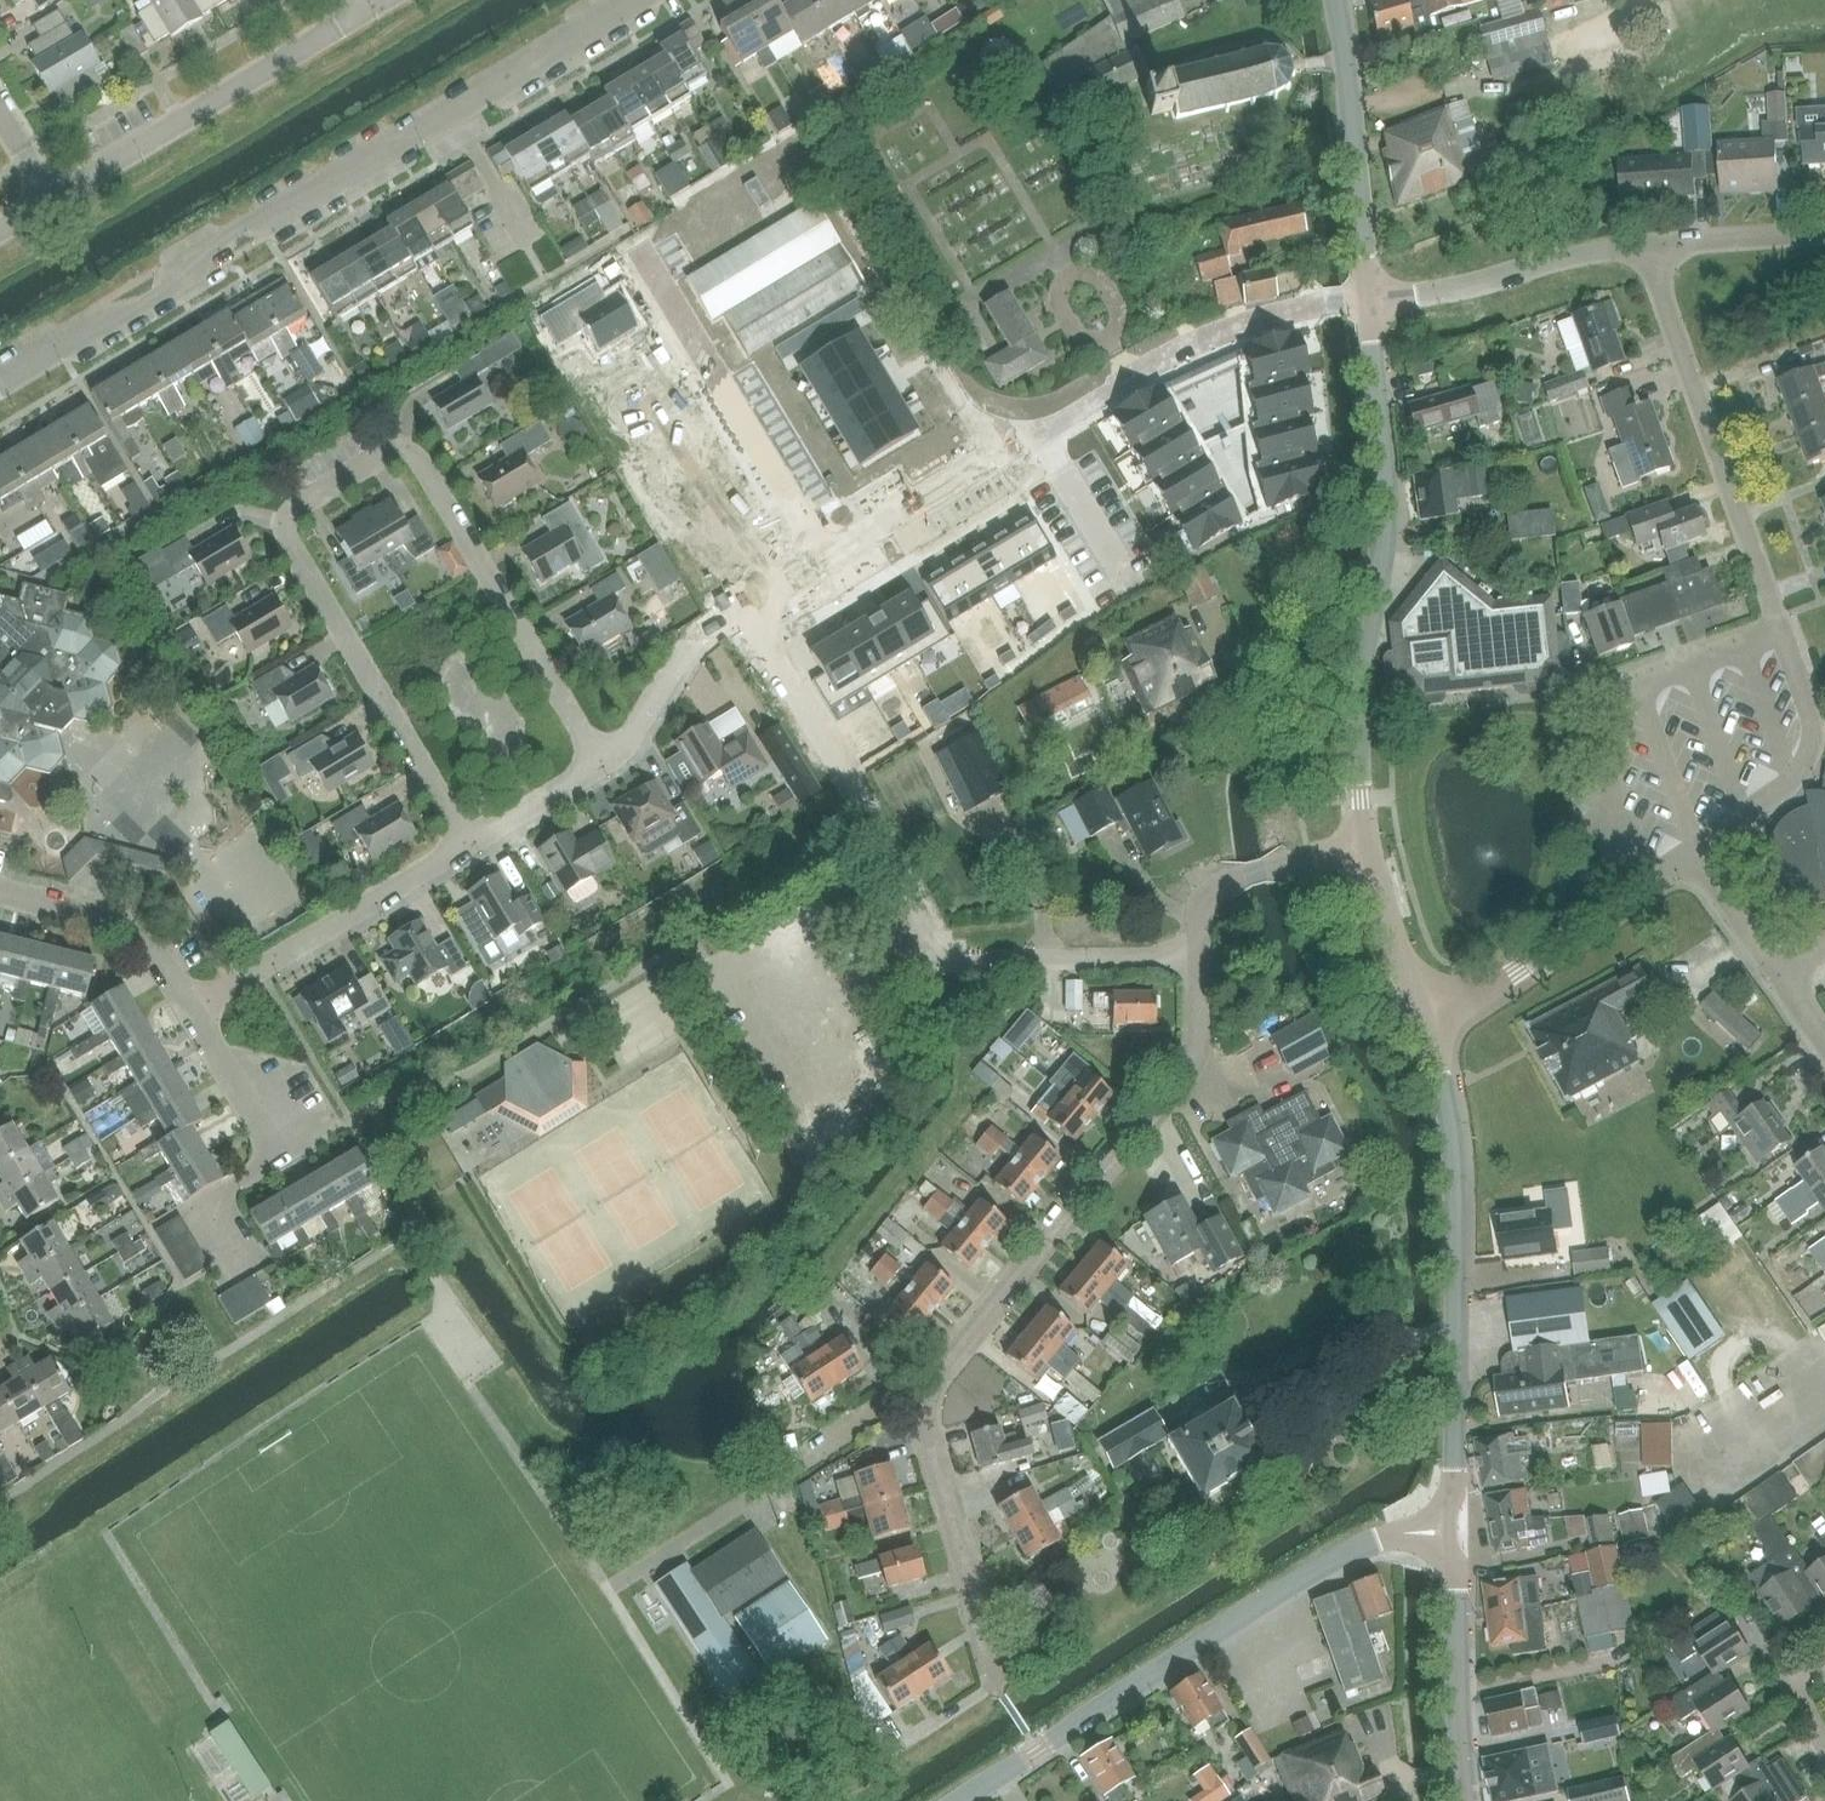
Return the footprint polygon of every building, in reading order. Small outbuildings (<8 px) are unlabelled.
[(38,10),(56,0),(32,0),(38,10)] [(137,15),(155,44),(170,35),(172,38),(187,29),(170,0),(149,0),(153,6),(137,15)] [(215,7),(211,0),(170,0),(187,29),(203,19),(201,16),(215,7)] [(739,0),(727,0),(722,3),(732,20),(719,28),(727,41),(741,65),(756,56),(765,70),(777,62),(768,49),(739,0)] [(768,49),(793,34),(778,9),(778,8),(773,0),(766,0),(760,4),(757,0),(739,0),(768,49)] [(808,0),(790,0),(790,1),(778,8),(778,9),(793,34),(801,48),(827,32),(808,0)] [(827,32),(852,17),(842,0),(808,0),(827,32)] [(855,15),(858,20),(870,13),(867,8),(878,1),(878,0),(842,0),(852,17),(855,15)] [(1059,92),(1090,75),(1136,51),(1131,41),(1183,18),(1175,0),(1103,0),(1109,14),(1108,15),(1112,23),(1103,27),(1102,24),(1044,63),(1059,92)] [(1368,2),(1377,38),(1413,27),(1416,40),(1435,34),(1430,17),(1486,1),(1486,0),(1375,0),(1368,2)] [(114,10),(120,20),(126,16),(120,6),(114,10)] [(41,80),(91,50),(82,35),(75,39),(59,11),(32,27),(40,39),(28,46),(40,66),(35,70),(41,80)] [(1493,82),(1554,64),(1539,11),(1479,28),(1493,82)] [(927,20),(917,25),(927,42),(936,36),(927,20)] [(669,42),(660,48),(686,91),(707,79),(692,54),(705,46),(690,21),(665,35),(669,42)] [(119,33),(135,60),(148,52),(132,26),(119,33)] [(727,41),(721,44),(735,68),(741,65),(727,41)] [(905,41),(879,56),(888,73),(914,57),(905,41)] [(1290,77),(1295,76),(1294,73),(1289,72),(1287,63),(1291,62),(1290,57),(1286,58),(1282,51),(1284,47),(1280,44),(1278,51),(1267,48),(1266,42),(1262,43),(1263,49),(1244,54),(1243,49),(1238,50),(1240,56),(1218,61),(1216,56),(1212,57),(1213,62),(1163,75),(1166,86),(1145,91),(1150,117),(1172,113),(1174,121),(1223,110),(1224,114),(1228,113),(1227,108),(1247,103),(1249,108),(1253,107),(1252,102),(1270,97),(1271,102),(1276,101),(1276,95),(1283,89),(1287,91),(1291,88),(1287,85),(1290,77)] [(691,99),(686,91),(660,48),(650,54),(654,61),(644,68),(670,111),(691,99)] [(91,50),(41,80),(48,91),(53,88),(65,108),(113,79),(103,64),(101,65),(91,50)] [(1148,76),(1136,51),(1090,75),(1101,99),(1148,76)] [(630,66),(620,72),(651,123),(670,111),(644,68),(635,73),(630,66)] [(651,123),(620,72),(610,78),(615,85),(605,91),(630,135),(651,123)] [(827,88),(810,98),(817,110),(834,99),(827,88)] [(630,135),(605,91),(594,98),(598,106),(589,111),(614,154),(635,142),(630,135)] [(1705,151),(1706,163),(1720,163),(1722,191),(1778,187),(1774,143),(1789,142),(1787,121),(1786,93),(1767,94),(1769,122),(1762,122),(1763,140),(1719,143),(1719,145),(1711,146),(1712,151),(1705,151)] [(1712,151),(1711,146),(1709,107),(1684,108),(1687,157),(1622,162),(1624,198),(1694,193),(1693,180),(1707,179),(1706,163),(1705,151),(1712,151)] [(1397,206),(1475,179),(1488,174),(1468,121),(1455,125),(1449,108),(1381,133),(1388,150),(1382,152),(1397,206)] [(1798,111),(1799,129),(1804,129),(1806,165),(1824,164),(1824,109),(1798,111)] [(574,110),(565,116),(589,159),(594,166),(614,154),(589,111),(579,117),(574,110)] [(785,111),(770,121),(778,134),(793,125),(785,111)] [(570,170),(589,159),(565,116),(555,122),(550,114),(541,120),(570,170)] [(722,118),(707,127),(714,139),(715,139),(729,130),(722,118)] [(535,133),(525,139),(551,182),(570,170),(541,120),(531,126),(535,133)] [(714,139),(707,127),(692,136),(700,149),(698,150),(713,174),(730,164),(715,139),(714,139)] [(510,138),(486,153),(501,178),(515,170),(530,195),(532,194),(538,204),(541,205),(558,195),(551,182),(525,139),(515,146),(510,138)] [(681,141),(667,150),(675,164),(690,155),(681,141)] [(469,163),(456,171),(472,196),(485,188),(469,163)] [(458,205),(472,196),(456,171),(432,186),(436,193),(427,199),(452,242),(473,229),(458,205)] [(654,191),(644,175),(632,183),(641,198),(654,191)] [(755,180),(743,187),(757,211),(770,204),(755,180)] [(624,227),(602,190),(587,199),(600,219),(599,220),(609,236),(624,227)] [(412,198),(402,204),(432,254),(452,242),(427,199),(417,205),(412,198)] [(600,219),(587,199),(572,208),(584,228),(599,220),(600,219)] [(712,324),(724,317),(746,356),(865,286),(815,202),(686,280),(712,324)] [(628,211),(637,227),(652,219),(642,203),(628,211)] [(432,254),(402,204),(392,210),(396,217),(387,223),(412,266),(417,273),(436,261),(432,254)] [(1276,241),(1306,233),(1299,206),(1219,227),(1225,251),(1195,259),(1201,283),(1230,276),(1228,269),(1249,264),(1245,249),(1276,241)] [(412,266),(387,223),(377,229),(382,237),(372,243),(397,285),(417,273),(412,266)] [(357,241),(347,247),(378,297),(397,285),(372,243),(362,249),(357,241)] [(567,246),(560,250),(567,261),(578,254),(574,247),(567,246)] [(378,297),(347,247),(337,253),(342,261),(332,267),(357,309),(378,297)] [(336,322),(357,309),(332,267),(321,274),(317,266),(306,272),(336,322)] [(1270,272),(1215,283),(1221,310),(1244,305),(1244,306),(1276,299),(1270,272)] [(453,287),(433,298),(452,330),(472,318),(471,317),(471,316),(464,305),(464,304),(461,301),(453,287)] [(287,288),(259,305),(289,356),(290,355),(308,384),(324,374),(306,345),(297,351),(286,332),(306,320),(287,288)] [(1010,295),(986,308),(1010,349),(984,364),(998,388),(1047,360),(1033,335),(1010,295)] [(479,296),(464,305),(471,316),(486,308),(479,296)] [(622,297),(581,323),(601,357),(642,330),(622,297)] [(858,299),(848,306),(855,318),(866,312),(858,299)] [(233,321),(231,322),(251,353),(258,364),(276,353),(281,361),(289,356),(259,305),(233,321)] [(1616,323),(1610,305),(1572,318),(1573,320),(1557,325),(1566,351),(1581,346),(1590,373),(1622,362),(1609,326),(1616,323)] [(838,312),(845,324),(855,318),(848,306),(838,312)] [(228,312),(200,329),(230,380),(238,375),(232,364),(251,353),(231,322),(233,321),(228,312)] [(835,331),(845,324),(838,312),(827,318),(835,331)] [(824,337),(835,331),(827,318),(817,324),(824,337)] [(814,343),(824,337),(817,324),(806,331),(814,343)] [(230,380),(200,329),(172,345),(191,377),(197,387),(216,376),(225,392),(234,386),(230,380)] [(804,349),(814,343),(806,331),(796,337),(804,349)] [(413,341),(406,345),(415,360),(435,348),(426,333),(413,341)] [(1249,391),(1241,394),(1241,395),(1249,393),(1251,400),(1256,419),(1258,427),(1252,428),(1253,431),(1253,432),(1260,458),(1260,459),(1262,466),(1255,468),(1256,472),(1262,493),(1267,510),(1274,508),(1302,500),(1314,497),(1314,496),(1320,494),(1310,456),(1316,455),(1314,447),(1317,443),(1314,434),(1310,432),(1306,416),(1313,415),(1302,377),(1309,375),(1298,334),(1291,336),(1291,335),(1251,346),(1251,347),(1244,349),(1245,350),(1249,364),(1255,387),(1248,388),(1249,391)] [(793,356),(804,349),(796,337),(786,343),(793,356)] [(812,363),(803,368),(805,371),(862,465),(914,434),(856,339),(856,337),(854,338),(843,345),(833,351),(822,357),(812,363)] [(398,343),(385,351),(392,364),(406,356),(398,343)] [(783,362),(793,356),(786,343),(775,349),(783,362)] [(172,345),(145,362),(175,412),(183,407),(172,388),(191,377),(172,345)] [(1245,350),(1234,355),(1240,368),(1249,364),(1245,350)] [(1234,355),(1226,359),(1232,372),(1240,368),(1234,355)] [(484,356),(480,358),(479,356),(454,372),(462,385),(433,403),(450,431),(490,406),(474,379),(488,371),(485,366),(489,363),(484,356)] [(1226,359),(1217,362),(1223,376),(1232,372),(1226,359)] [(145,362),(118,378),(136,409),(137,409),(155,398),(166,417),(175,412),(145,362)] [(1217,362),(1209,366),(1215,380),(1223,376),(1217,362)] [(364,363),(353,370),(360,382),(372,375),(364,363)] [(1814,368),(1779,381),(1789,409),(1824,396),(1819,380),(1824,378),(1824,364),(1814,368)] [(535,371),(526,376),(533,390),(542,384),(535,371)] [(1550,401),(1589,388),(1583,371),(1544,383),(1550,401)] [(1188,375),(1179,380),(1185,393),(1194,389),(1188,375)] [(93,392),(91,394),(121,444),(131,461),(139,456),(129,439),(123,428),(126,429),(128,429),(133,427),(138,425),(142,421),(143,419),(137,409),(136,409),(118,378),(93,392)] [(1179,380),(1170,384),(1176,397),(1185,393),(1179,380)] [(1468,388),(1407,405),(1415,433),(1475,415),(1479,428),(1499,422),(1493,404),(1498,402),(1493,383),(1468,390),(1468,388)] [(1170,384),(1159,389),(1167,401),(1176,397),(1170,384)] [(1516,386),(1512,401),(1532,405),(1535,390),(1516,386)] [(1117,413),(1111,416),(1193,551),(1199,547),(1199,548),(1208,543),(1234,527),(1240,523),(1237,518),(1232,509),(1224,496),(1214,480),(1214,479),(1203,461),(1194,446),(1184,430),(1174,414),(1167,401),(1159,389),(1159,388),(1153,392),(1152,391),(1117,412),(1117,413)] [(1670,468),(1669,466),(1647,405),(1636,409),(1629,390),(1600,401),(1607,419),(1612,417),(1623,448),(1608,454),(1621,490),(1638,485),(1636,481),(1670,468)] [(1824,428),(1824,397),(1824,396),(1789,409),(1800,437),(1824,428)] [(557,406),(542,414),(545,419),(547,423),(562,414),(557,406)] [(59,424),(90,474),(99,490),(126,474),(86,407),(59,424)] [(1182,409),(1174,414),(1184,430),(1192,425),(1182,409)] [(288,413),(278,419),(283,428),(293,423),(288,413)] [(226,447),(253,437),(245,415),(218,425),(226,447)] [(1250,421),(1243,422),(1244,430),(1245,434),(1246,434),(1253,432),(1253,431),(1252,428),(1258,427),(1256,419),(1250,421)] [(508,459),(478,477),(497,508),(500,506),(503,508),(520,498),(520,494),(540,483),(525,458),(552,441),(540,422),(500,446),(508,459)] [(81,479),(90,474),(59,424),(32,440),(51,473),(70,461),(81,479)] [(1800,437),(1810,465),(1824,460),(1824,428),(1800,437)] [(187,456),(176,439),(163,446),(173,464),(187,456)] [(32,440),(5,456),(35,507),(44,502),(38,493),(57,482),(51,473),(32,440)] [(1202,442),(1194,446),(1203,461),(1211,456),(1202,442)] [(4,515),(22,503),(27,512),(35,507),(5,456),(0,459),(0,508),(4,515)] [(1253,461),(1247,462),(1248,470),(1248,474),(1256,472),(1255,468),(1262,466),(1260,459),(1253,461)] [(1468,498),(1485,495),(1480,465),(1412,475),(1419,521),(1456,515),(1452,489),(1467,487),(1468,498)] [(1219,478),(1214,480),(1224,496),(1232,491),(1223,477),(1222,476),(1219,478)] [(181,477),(167,485),(173,495),(187,487),(181,477)] [(152,478),(144,483),(157,505),(173,495),(167,485),(159,490),(152,478)] [(1262,493),(1253,496),(1258,512),(1267,510),(1262,493)] [(130,508),(127,509),(132,519),(150,509),(145,500),(130,508)] [(361,515),(364,519),(386,556),(403,546),(416,560),(436,548),(418,517),(405,525),(390,501),(373,511),(374,513),(366,518),(363,514),(361,515)] [(551,535),(522,552),(542,585),(577,564),(584,575),(604,562),(594,544),(592,545),(579,523),(581,523),(569,504),(542,520),(551,535)] [(1240,505),(1232,509),(1237,518),(1240,523),(1248,519),(1246,515),(1240,505)] [(1267,510),(1258,512),(1260,520),(1269,518),(1277,516),(1274,508),(1267,510)] [(1598,508),(1591,511),(1596,524),(1610,519),(1607,510),(1598,508)] [(1643,511),(1601,525),(1606,541),(1633,531),(1638,546),(1660,538),(1665,551),(1702,538),(1698,524),(1701,522),(1703,518),(1700,511),(1697,509),(1693,510),(1692,508),(1670,516),(1647,524),(1643,511)] [(1510,540),(1554,536),(1552,510),(1508,514),(1510,540)] [(1030,517),(1008,530),(1033,573),(1056,559),(1030,517)] [(364,519),(355,524),(354,522),(337,533),(351,557),(338,565),(357,595),(377,583),(371,565),(386,556),(364,519)] [(1240,523),(1234,527),(1238,534),(1245,530),(1252,526),(1248,519),(1240,523)] [(46,521),(37,527),(45,539),(53,534),(46,521)] [(102,523),(92,528),(98,538),(108,533),(102,523)] [(78,551),(95,541),(86,524),(69,534),(78,551)] [(208,585),(251,560),(232,529),(194,551),(186,538),(162,552),(176,577),(196,565),(208,585)] [(1008,530),(987,543),(1012,585),(1033,573),(1008,530)] [(690,609),(717,595),(683,532),(656,546),(690,609)] [(40,563),(55,555),(47,539),(32,547),(40,563)] [(65,542),(53,549),(61,561),(72,554),(65,542)] [(987,543),(966,556),(991,598),(1012,585),(987,543)] [(468,570),(452,544),(438,552),(454,579),(468,570)] [(606,562),(612,576),(633,566),(627,552),(606,562)] [(966,556),(945,569),(970,611),(991,598),(966,556)] [(1709,568),(1700,572),(1695,558),(1661,570),(1679,620),(1722,605),(1709,568)] [(1494,603),(1440,560),(1388,624),(1394,681),(1416,698),(1545,684),(1559,667),(1551,597),(1494,603)] [(1192,610),(1218,598),(1203,566),(1177,577),(1192,610)] [(945,569),(922,582),(948,624),(970,611),(945,569)] [(599,605),(566,625),(585,656),(630,628),(612,598),(626,589),(617,575),(591,591),(599,605)] [(26,768),(49,774),(65,758),(60,733),(74,719),(96,724),(112,709),(106,685),(122,668),(116,647),(94,641),(88,617),(65,611),(69,595),(23,583),(19,600),(0,595),(0,801),(5,802),(12,795),(9,785),(26,768)] [(1577,583),(1561,585),(1564,616),(1581,614),(1581,612),(1580,604),(1578,583),(1577,583)] [(1659,586),(1615,602),(1617,607),(1619,606),(1631,638),(1673,623),(1659,586)] [(1585,619),(1584,619),(1598,657),(1633,644),(1631,638),(1619,606),(1617,607),(1615,602),(1611,592),(1588,601),(1585,619)] [(892,609),(885,613),(914,660),(951,638),(928,601),(916,608),(908,596),(891,606),(892,609)] [(249,654),(292,628),(273,597),(235,620),(227,606),(203,621),(217,645),(237,633),(249,654)] [(1077,616),(1072,607),(1059,615),(1064,623),(1077,616)] [(876,615),(860,625),(890,675),(914,660),(885,613),(877,618),(876,615)] [(1146,715),(1215,680),(1200,649),(1199,649),(1188,629),(1181,632),(1172,614),(1121,640),(1129,657),(1124,660),(1121,664),(1146,715)] [(1039,630),(1044,638),(1056,629),(1051,621),(1039,630)] [(845,637),(838,642),(866,689),(890,675),(860,625),(844,635),(845,637)] [(1033,647),(1044,638),(1039,630),(1027,638),(1033,647)] [(193,632),(180,640),(188,653),(201,645),(193,632)] [(649,633),(637,641),(642,649),(654,642),(649,633)] [(823,644),(810,652),(824,675),(812,683),(830,711),(866,689),(838,642),(830,646),(829,644),(825,646),(823,644)] [(999,660),(1005,669),(1015,661),(1010,652),(999,660)] [(292,723),(333,698),(314,666),(289,682),(281,668),(251,685),(265,708),(278,700),(292,723)] [(999,686),(1010,678),(1006,670),(995,678),(999,686)] [(1032,701),(1018,708),(1034,741),(1049,733),(1096,709),(1078,676),(1032,701)] [(965,690),(940,705),(949,719),(973,704),(965,690)] [(937,700),(922,710),(935,730),(950,721),(949,719),(940,705),(937,700)] [(681,752),(666,761),(687,794),(723,772),(731,785),(766,764),(748,735),(723,751),(707,725),(676,744),(681,752)] [(780,725),(758,739),(800,807),(822,793),(780,725)] [(910,736),(904,727),(893,733),(898,743),(910,736)] [(979,734),(935,756),(964,814),(1008,792),(979,734)] [(329,795),(374,768),(355,736),(328,753),(320,739),(289,758),(303,781),(316,773),(329,795)] [(257,769),(256,769),(264,781),(287,767),(280,755),(257,769)] [(1822,794),(1806,795),(1808,809),(1802,810),(1798,812),(1791,816),(1783,822),(1776,831),(1772,839),(1770,847),(1769,859),(1769,866),(1775,880),(1779,887),(1784,893),(1790,899),(1798,902),(1804,904),(1809,906),(1815,906),(1822,907),(1824,906),(1824,774),(1822,794)] [(638,838),(648,855),(678,837),(683,845),(702,835),(683,803),(671,810),(654,782),(614,806),(634,841),(638,838)] [(1106,788),(1074,804),(1090,835),(1118,821),(1124,832),(1132,829),(1146,856),(1159,849),(1161,854),(1187,841),(1177,822),(1173,824),(1152,783),(1113,802),(1106,788)] [(772,798),(785,820),(799,811),(786,790),(772,798)] [(1039,812),(1052,845),(1074,837),(1060,804),(1039,812)] [(372,822),(365,810),(363,807),(333,826),(347,849),(361,840),(375,863),(416,838),(397,806),(372,822)] [(569,834),(540,852),(565,894),(568,892),(574,902),(579,903),(596,893),(597,888),(591,879),(594,877),(594,876),(614,864),(597,834),(576,847),(569,834)] [(331,860),(318,837),(303,845),(317,868),(331,860)] [(70,883),(98,854),(108,844),(84,838),(63,859),(70,883)] [(710,842),(696,850),(705,866),(719,858),(710,842)] [(474,903),(456,914),(478,950),(496,940),(518,927),(523,936),(545,923),(530,898),(518,905),(500,876),(469,895),(474,903)] [(437,949),(421,923),(390,942),(396,953),(382,961),(396,985),(410,976),(417,987),(447,969),(453,978),(468,969),(451,940),(437,949)] [(0,963),(0,976),(2,977),(20,982),(15,1001),(26,1003),(31,984),(27,983),(36,946),(6,938),(0,963)] [(36,946),(27,983),(31,984),(50,989),(45,1008),(55,1011),(60,992),(56,991),(66,953),(59,951),(39,946),(36,946)] [(561,947),(548,955),(552,963),(565,955),(561,947)] [(66,953),(56,991),(60,992),(86,998),(95,961),(66,953)] [(1639,968),(1528,1026),(1542,1053),(1540,1054),(1552,1076),(1554,1075),(1567,1100),(1640,1061),(1630,1042),(1633,1041),(1617,1011),(1652,993),(1639,968)] [(303,999),(295,1003),(307,1024),(315,1019),(322,1031),(330,1044),(346,1034),(339,1021),(362,1008),(365,1013),(371,1022),(392,1009),(372,976),(365,980),(356,985),(346,970),(301,997),(303,999)] [(1743,977),(1733,984),(1750,1006),(1759,999),(1743,977)] [(452,990),(464,1003),(475,992),(462,980),(452,990)] [(1080,981),(1066,981),(1066,1011),(1081,1011),(1080,981)] [(125,989),(92,1009),(106,1032),(108,1035),(141,1016),(125,989)] [(1112,1026),(1155,1025),(1155,994),(1092,994),(1092,1010),(1112,1010),(1112,1026)] [(1716,995),(1704,1008),(1717,1021),(1729,1007),(1716,995)] [(1738,998),(1729,1007),(1740,1017),(1749,1008),(1738,998)] [(45,1008),(40,1027),(48,1029),(50,1029),(55,1011),(45,1008)] [(95,1038),(88,1042),(94,1052),(111,1042),(121,1058),(123,1062),(156,1042),(144,1022),(141,1016),(108,1035),(106,1032),(95,1038)] [(1273,1040),(1288,1067),(1325,1048),(1310,1020),(1273,1040)] [(1012,1029),(1002,1040),(1017,1053),(1027,1041),(1012,1029)] [(88,1042),(71,1052),(77,1062),(94,1052),(88,1042)] [(121,1058),(104,1068),(110,1077),(127,1067),(136,1084),(139,1088),(172,1069),(160,1048),(156,1042),(123,1062),(121,1058)] [(508,1065),(508,1077),(477,1097),(489,1116),(508,1103),(540,1120),(570,1101),(570,1063),(537,1046),(508,1065)] [(1078,1083),(1066,1097),(1092,1118),(1111,1096),(1086,1074),(1087,1070),(1074,1059),(1064,1071),(1078,1083)] [(136,1084),(120,1094),(126,1104),(143,1094),(152,1111),(155,1115),(188,1095),(176,1075),(172,1069),(139,1088),(136,1084)] [(1002,1081),(995,1089),(1009,1101),(1016,1092),(1002,1081)] [(1730,1093),(1709,1108),(1714,1115),(1710,1118),(1721,1134),(1733,1126),(1759,1165),(1791,1143),(1775,1120),(1777,1116),(1771,1107),(1767,1107),(1765,1105),(1747,1117),(1730,1093)] [(1231,1132),(1212,1143),(1230,1177),(1241,1171),(1257,1201),(1265,1196),(1275,1214),(1308,1196),(1303,1187),(1333,1171),(1328,1162),(1346,1152),(1328,1118),(1318,1123),(1303,1094),(1279,1107),(1283,1113),(1266,1122),(1258,1106),(1227,1124),(1231,1132)] [(152,1111),(136,1120),(142,1130),(158,1121),(170,1140),(191,1128),(192,1129),(203,1122),(191,1101),(188,1095),(155,1115),(152,1111)] [(1092,1118),(1066,1097),(1053,1112),(1039,1101),(1030,1112),(1044,1124),(1046,1121),(1072,1142),(1092,1118)] [(29,1151),(14,1125),(0,1133),(0,1169),(29,1151)] [(991,1126),(984,1136),(999,1149),(1007,1139),(991,1126)] [(158,1143),(139,1154),(145,1164),(162,1154),(172,1170),(174,1174),(207,1155),(195,1134),(192,1129),(191,1128),(170,1140),(160,1146),(158,1143)] [(991,1159),(999,1149),(984,1136),(975,1146),(991,1159)] [(1032,1138),(1012,1162),(1039,1182),(1058,1159),(1032,1138)] [(76,1139),(61,1148),(69,1161),(83,1152),(76,1139)] [(1804,1181),(1776,1200),(1777,1202),(1784,1213),(1801,1201),(1813,1193),(1814,1194),(1824,1186),(1824,1150),(1824,1149),(1796,1169),(1804,1181)] [(29,1151),(0,1169),(0,1175),(6,1185),(0,1189),(0,1202),(44,1176),(29,1151)] [(83,1153),(69,1162),(74,1170),(87,1161),(83,1153)] [(327,1171),(346,1203),(361,1228),(362,1227),(369,1238),(377,1233),(356,1197),(376,1185),(357,1153),(327,1171)] [(172,1170),(155,1181),(160,1190),(165,1187),(177,1180),(190,1201),(223,1181),(210,1160),(207,1155),(174,1174),(172,1170)] [(1039,1182),(1012,1162),(994,1184),(1019,1206),(1039,1182)] [(346,1203),(327,1171),(301,1187),(320,1219),(336,1245),(343,1241),(340,1230),(330,1213),(346,1203)] [(44,1176),(0,1202),(1,1203),(7,1213),(19,1205),(28,1221),(60,1202),(51,1187),(58,1183),(51,1172),(44,1176)] [(1814,1194),(1821,1204),(1824,1210),(1824,1186),(1814,1194)] [(144,1187),(133,1193),(141,1208),(146,1205),(152,1202),(150,1199),(144,1187)] [(320,1219),(301,1187),(274,1202),(294,1235),(307,1257),(317,1251),(304,1229),(320,1219)] [(113,1188),(88,1202),(90,1206),(95,1213),(109,1204),(119,1198),(113,1188)] [(1552,1209),(1499,1216),(1505,1259),(1558,1252),(1555,1228),(1574,1226),(1569,1190),(1550,1192),(1552,1209)] [(946,1213),(960,1225),(985,1247),(1005,1224),(980,1202),(968,1216),(938,1191),(931,1200),(946,1213)] [(938,1223),(946,1213),(931,1200),(923,1210),(938,1223)] [(1146,1214),(1148,1217),(1144,1219),(1170,1266),(1199,1250),(1212,1272),(1239,1257),(1218,1219),(1196,1231),(1179,1200),(1164,1208),(1163,1205),(1157,1204),(1147,1209),(1146,1214)] [(1691,1208),(1699,1223),(1715,1215),(1708,1200),(1691,1208)] [(1801,1201),(1784,1213),(1788,1218),(1793,1225),(1810,1214),(1809,1212),(1801,1201)] [(294,1235),(274,1202),(251,1216),(270,1247),(267,1249),(282,1274),(290,1269),(287,1262),(277,1245),(294,1235)] [(121,1207),(105,1216),(112,1228),(127,1219),(121,1207)] [(190,1234),(180,1217),(155,1232),(165,1249),(190,1234)] [(1248,1245),(1259,1240),(1251,1221),(1240,1226),(1248,1245)] [(19,1267),(25,1277),(69,1251),(54,1224),(22,1243),(31,1259),(19,1267)] [(985,1247),(960,1225),(941,1248),(966,1270),(985,1247)] [(111,1242),(118,1254),(133,1245),(127,1234),(111,1242)] [(200,1250),(190,1234),(165,1249),(175,1265),(200,1250)] [(1718,1234),(1708,1241),(1729,1270),(1739,1263),(1718,1234)] [(1809,1249),(1818,1262),(1824,1257),(1824,1239),(1809,1249)] [(1097,1243),(1077,1267),(1150,1327),(1155,1331),(1162,1322),(1133,1299),(1134,1298),(1114,1281),(1125,1267),(1097,1243)] [(139,1255),(133,1245),(118,1254),(124,1264),(139,1255)] [(1609,1249),(1575,1253),(1578,1278),(1612,1273),(1609,1249)] [(210,1267),(200,1250),(175,1265),(185,1282),(210,1267)] [(84,1275),(69,1251),(25,1277),(32,1287),(43,1280),(52,1295),(84,1275)] [(886,1255),(878,1265),(893,1277),(901,1267),(886,1255)] [(1749,1264),(1729,1277),(1737,1288),(1757,1275),(1749,1264)] [(885,1287),(893,1277),(878,1265),(870,1274),(885,1287)] [(927,1266),(909,1288),(933,1311),(953,1288),(927,1266)] [(1150,1327),(1077,1267),(1057,1291),(1086,1315),(1098,1301),(1142,1337),(1150,1327)] [(99,1300),(84,1275),(52,1295),(60,1309),(48,1316),(55,1327),(99,1300)] [(256,1277),(255,1278),(238,1288),(255,1317),(273,1305),(256,1277)] [(1686,1281),(1652,1304),(1690,1359),(1691,1360),(1724,1337),(1686,1281)] [(1778,1294),(1792,1310),(1807,1297),(1793,1281),(1778,1294)] [(157,1284),(142,1293),(148,1304),(163,1295),(157,1284)] [(837,1284),(826,1295),(845,1313),(855,1302),(837,1284)] [(255,1317),(238,1288),(219,1300),(236,1328),(255,1317)] [(933,1311),(909,1288),(888,1313),(914,1334),(933,1311)] [(1565,1384),(1644,1373),(1639,1337),(1589,1343),(1582,1289),(1510,1299),(1517,1353),(1512,1354),(1507,1357),(1504,1361),(1503,1366),(1504,1377),(1496,1378),(1501,1417),(1569,1408),(1565,1384)] [(114,1325),(99,1300),(55,1327),(61,1337),(73,1330),(82,1345),(114,1325)] [(813,1307),(799,1325),(836,1387),(863,1369),(842,1338),(827,1348),(814,1328),(823,1321),(813,1307)] [(1045,1308),(1025,1332),(1075,1373),(1084,1363),(1062,1345),(1074,1331),(1045,1308)] [(836,1387),(799,1325),(789,1337),(805,1363),(789,1373),(810,1404),(836,1387)] [(1116,1325),(1103,1341),(1129,1362),(1143,1346),(1116,1325)] [(1025,1332),(1005,1356),(1034,1380),(1046,1365),(1092,1404),(1100,1394),(1075,1373),(1025,1332)] [(30,1359),(19,1365),(45,1409),(68,1447),(83,1438),(71,1419),(69,1421),(57,1402),(70,1394),(51,1362),(37,1370),(30,1359)] [(45,1409),(19,1365),(9,1372),(16,1383),(1,1392),(20,1424),(43,1410),(45,1409)] [(20,1424),(1,1392),(0,1392),(0,1436),(20,1424)] [(1086,1411),(1066,1394),(1053,1409),(1073,1426),(1086,1411)] [(1202,1500),(1266,1463),(1232,1404),(1168,1441),(1202,1500)] [(1044,1405),(1018,1413),(1022,1427),(1048,1419),(1044,1405)] [(1154,1412),(1098,1445),(1114,1472),(1170,1438),(1154,1412)] [(1672,1436),(1672,1422),(1642,1423),(1643,1437),(1672,1436)] [(1028,1443),(1018,1445),(1015,1434),(1002,1437),(1000,1428),(971,1435),(980,1471),(1011,1463),(1011,1462),(1032,1456),(1028,1443)] [(1524,1479),(1521,1467),(1527,1466),(1525,1453),(1519,1454),(1515,1434),(1476,1442),(1486,1493),(1500,1490),(1498,1484),(1524,1479)] [(1673,1451),(1672,1436),(1643,1437),(1643,1452),(1673,1451)] [(1072,1438),(1059,1442),(1061,1453),(1074,1449),(1072,1438)] [(1817,1447),(1824,1459),(1824,1441),(1817,1447)] [(45,1444),(35,1450),(43,1463),(53,1457),(45,1444)] [(1613,1467),(1609,1444),(1593,1447),(1597,1470),(1613,1467)] [(1817,1447),(1805,1455),(1822,1479),(1824,1477),(1824,1459),(1817,1447)] [(1078,1479),(1088,1473),(1074,1451),(1065,1457),(1078,1479)] [(1673,1466),(1673,1451),(1643,1452),(1643,1467),(1673,1466)] [(1822,1479),(1805,1455),(1794,1463),(1811,1487),(1822,1479)] [(0,1465),(0,1492),(19,1480),(7,1461),(0,1465)] [(841,1499),(817,1506),(821,1520),(900,1497),(891,1465),(855,1475),(855,1477),(837,1482),(841,1499)] [(1028,1489),(996,1507),(1011,1533),(1072,1499),(1079,1495),(1079,1496),(1103,1478),(1097,1469),(1067,1490),(1066,1489),(1037,1504),(1028,1489)] [(1797,1498),(1779,1473),(1767,1482),(1784,1507),(1797,1498)] [(1784,1507),(1767,1482),(1755,1490),(1773,1515),(1784,1507)] [(1679,1486),(1654,1503),(1663,1515),(1688,1498),(1679,1486)] [(1491,1525),(1531,1517),(1526,1489),(1486,1496),(1491,1525)] [(1773,1515),(1755,1490),(1741,1499),(1759,1525),(1773,1515)] [(1561,1507),(1559,1494),(1548,1496),(1550,1508),(1561,1507)] [(910,1530),(900,1497),(821,1520),(825,1534),(861,1523),(860,1519),(867,1517),(873,1540),(910,1530)] [(1696,1510),(1688,1498),(1663,1515),(1671,1527),(1696,1510)] [(1072,1499),(1011,1533),(1020,1550),(1025,1560),(1059,1541),(1052,1528),(1079,1512),(1072,1499)] [(1642,1507),(1617,1513),(1624,1543),(1649,1537),(1642,1507)] [(1704,1522),(1696,1510),(1671,1527),(1679,1539),(1704,1522)] [(1531,1517),(1491,1525),(1497,1554),(1549,1544),(1543,1515),(1531,1517)] [(1609,1516),(1578,1522),(1580,1535),(1589,1534),(1591,1546),(1614,1541),(1609,1516)] [(1770,1564),(1750,1576),(1783,1627),(1814,1607),(1811,1603),(1822,1596),(1808,1574),(1772,1517),(1753,1529),(1768,1552),(1764,1554),(1770,1564)] [(654,1587),(708,1668),(726,1694),(757,1674),(720,1619),(783,1577),(754,1534),(691,1575),(685,1566),(654,1587)] [(1596,1595),(1578,1598),(1586,1638),(1634,1628),(1617,1546),(1587,1552),(1592,1573),(1596,1595)] [(915,1550),(863,1566),(854,1568),(858,1582),(883,1574),(888,1590),(924,1579),(915,1550)] [(1808,1574),(1822,1596),(1824,1600),(1824,1563),(1808,1574)] [(1592,1573),(1574,1577),(1578,1598),(1596,1595),(1592,1573)] [(1369,1636),(1381,1633),(1376,1617),(1390,1612),(1378,1576),(1349,1586),(1349,1588),(1313,1601),(1344,1693),(1382,1680),(1369,1636)] [(1483,1584),(1487,1615),(1541,1608),(1537,1577),(1483,1584)] [(788,1585),(735,1620),(773,1678),(826,1642),(788,1585)] [(908,1608),(880,1617),(885,1630),(912,1622),(908,1608)] [(1547,1652),(1541,1608),(1487,1615),(1492,1646),(1512,1644),(1514,1655),(1547,1652)] [(1657,1632),(1670,1623),(1661,1611),(1648,1621),(1657,1632)] [(1699,1651),(1713,1674),(1718,1671),(1749,1651),(1729,1621),(1725,1624),(1717,1612),(1669,1643),(1681,1662),(1699,1651)] [(900,1635),(889,1643),(923,1694),(949,1676),(929,1646),(915,1656),(900,1635)] [(1602,1649),(1599,1636),(1576,1642),(1579,1655),(1602,1649)] [(923,1694),(889,1643),(879,1650),(893,1670),(876,1682),(896,1712),(923,1694)] [(1211,1731),(1231,1718),(1202,1671),(1168,1693),(1192,1730),(1205,1721),(1211,1731)] [(1726,1682),(1718,1671),(1713,1674),(1669,1703),(1680,1721),(1699,1709),(1713,1731),(1718,1729),(1749,1709),(1730,1680),(1726,1682)] [(1525,1711),(1538,1708),(1535,1692),(1487,1702),(1494,1738),(1529,1731),(1525,1711)] [(1563,1708),(1560,1692),(1540,1695),(1543,1711),(1563,1708)] [(234,1709),(214,1721),(255,1786),(275,1774),(234,1709)] [(1287,1735),(1309,1726),(1303,1710),(1280,1719),(1287,1735)] [(1583,1744),(1621,1736),(1617,1717),(1583,1724),(1579,1725),(1582,1740),(1583,1744)] [(1725,1741),(1718,1729),(1713,1731),(1669,1760),(1680,1778),(1699,1766),(1713,1789),(1742,1770),(1748,1766),(1729,1738),(1725,1741)] [(1385,1797),(1374,1766),(1365,1770),(1355,1743),(1351,1745),(1346,1730),(1272,1760),(1290,1800),(1377,1800),(1385,1797)] [(1253,1774),(1268,1764),(1247,1732),(1232,1742),(1253,1774)] [(1083,1757),(1109,1800),(1124,1800),(1128,1799),(1120,1786),(1132,1779),(1109,1742),(1083,1757)] [(1483,1758),(1492,1800),(1509,1800),(1557,1791),(1548,1748),(1548,1745),(1542,1746),(1483,1758)] [(1733,1800),(1801,1800),(1806,1797),(1781,1759),(1767,1768),(1760,1758),(1748,1766),(1742,1770),(1733,1776),(1744,1794),(1733,1800)] [(1569,1791),(1571,1800),(1630,1800),(1625,1779),(1569,1791)] [(1200,1800),(1221,1800),(1230,1795),(1223,1785),(1200,1800)]
